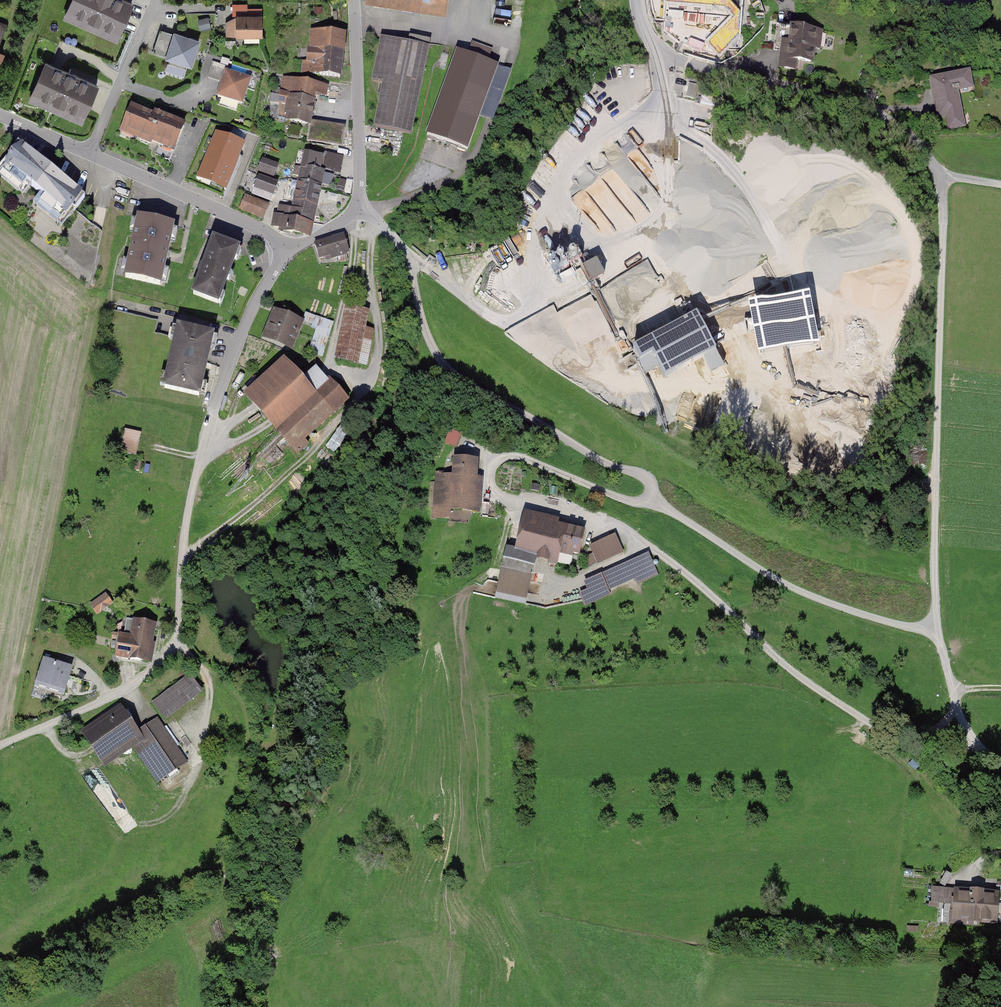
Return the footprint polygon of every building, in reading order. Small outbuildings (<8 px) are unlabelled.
[(125,0),(72,0),(68,10),(119,32),(132,3),(125,0)] [(448,14),(450,0),(365,0),(448,14)] [(247,16),(236,16),(236,22),(227,22),(227,35),(262,35),(262,10),(247,10),(247,16)] [(210,27),(208,18),(201,19),(203,28),(210,27)] [(789,21),(787,39),(818,43),(820,24),(789,21)] [(9,26),(0,22),(0,47),(9,26)] [(198,41),(175,33),(174,36),(160,31),(153,52),(191,64),(198,41)] [(312,74),(340,77),(343,34),(312,32),(311,51),(308,51),(307,62),(312,63),(312,74)] [(428,47),(381,38),(372,81),(383,83),(375,126),(410,133),(428,47)] [(787,39),(785,58),(817,61),(818,43),(787,39)] [(457,52),(427,134),(467,149),(498,67),(486,62),(491,50),(472,44),(468,56),(457,52)] [(226,72),(228,67),(213,62),(208,77),(223,82),(219,96),(242,104),(250,80),(226,72)] [(46,63),(33,92),(84,114),(97,85),(46,63)] [(930,75),(938,125),(969,119),(961,70),(930,75)] [(325,86),(285,78),(283,90),(277,89),(276,95),(271,94),(270,102),(280,104),(277,118),(309,124),(315,94),(324,95),(325,86)] [(175,147),(184,126),(155,114),(154,117),(132,107),(123,128),(138,135),(137,138),(151,143),(152,140),(164,146),(165,143),(175,147)] [(342,128),(314,124),(312,139),(339,143),(342,128)] [(226,189),(244,146),(216,134),(200,173),(214,179),(212,183),(226,189)] [(56,227),(83,195),(21,142),(0,167),(0,179),(56,227)] [(303,168),(295,166),(293,175),(301,177),(300,181),(293,210),(280,207),(278,216),(276,215),(273,227),(280,229),(280,232),(289,234),(290,232),(309,235),(311,223),(321,184),(329,185),(331,175),(318,172),(322,156),(306,153),(303,168)] [(342,157),(325,153),(322,168),(340,173),(342,157)] [(262,160),(258,171),(273,177),(278,166),(262,160)] [(254,188),(273,195),(277,185),(258,177),(254,188)] [(353,182),(341,178),(338,190),(350,193),(353,182)] [(602,179),(585,192),(618,235),(638,220),(628,208),(627,210),(613,192),(602,179)] [(245,199),(242,209),(262,217),(266,207),(245,199)] [(126,277),(160,284),(173,226),(138,218),(126,277)] [(342,233),(328,238),(335,256),(349,251),(342,233)] [(328,238),(314,243),(321,261),(335,256),(328,238)] [(194,294),(217,303),(237,250),(214,241),(194,294)] [(562,256),(555,259),(562,273),(571,268),(583,289),(589,285),(584,276),(587,274),(592,284),(605,277),(597,262),(587,267),(585,261),(583,262),(576,250),(563,257),(562,256)] [(344,301),(333,359),(359,364),(370,306),(344,301)] [(259,333),(293,349),(306,319),(272,304),(259,333)] [(812,333),(806,306),(753,317),(761,355),(821,343),(819,332),(812,333)] [(633,351),(646,376),(659,369),(665,380),(704,360),(712,374),(724,368),(697,317),(633,351)] [(175,323),(164,386),(206,393),(217,330),(175,323)] [(284,357),(245,391),(278,430),(317,396),(284,357)] [(297,451),(342,411),(324,390),(278,430),(297,451)] [(122,443),(141,446),(144,429),(125,426),(122,443)] [(459,434),(451,431),(446,443),(455,446),(459,434)] [(431,512),(475,516),(480,459),(454,457),(453,472),(435,471),(431,512)] [(560,519),(525,510),(514,550),(558,561),(560,554),(574,557),(575,553),(580,555),(586,530),(559,523),(560,519)] [(615,534),(589,545),(597,563),(623,551),(615,534)] [(647,548),(603,571),(613,591),(657,569),(647,548)] [(495,598),(526,604),(535,566),(503,559),(495,598)] [(97,615),(114,604),(106,593),(90,604),(97,615)] [(116,634),(112,659),(148,664),(154,623),(130,619),(128,636),(116,634)] [(300,644),(292,644),(293,656),(301,656),(300,644)] [(61,693),(69,670),(40,659),(31,683),(61,693)] [(154,702),(168,719),(205,686),(192,670),(154,702)] [(118,701),(85,729),(109,757),(142,729),(118,701)] [(128,742),(160,779),(188,755),(156,718),(128,742)] [(933,888),(932,901),(948,902),(949,889),(933,888)] [(995,922),(996,914),(1000,914),(1000,907),(1000,906),(997,906),(998,893),(956,889),(953,918),(995,922)]
